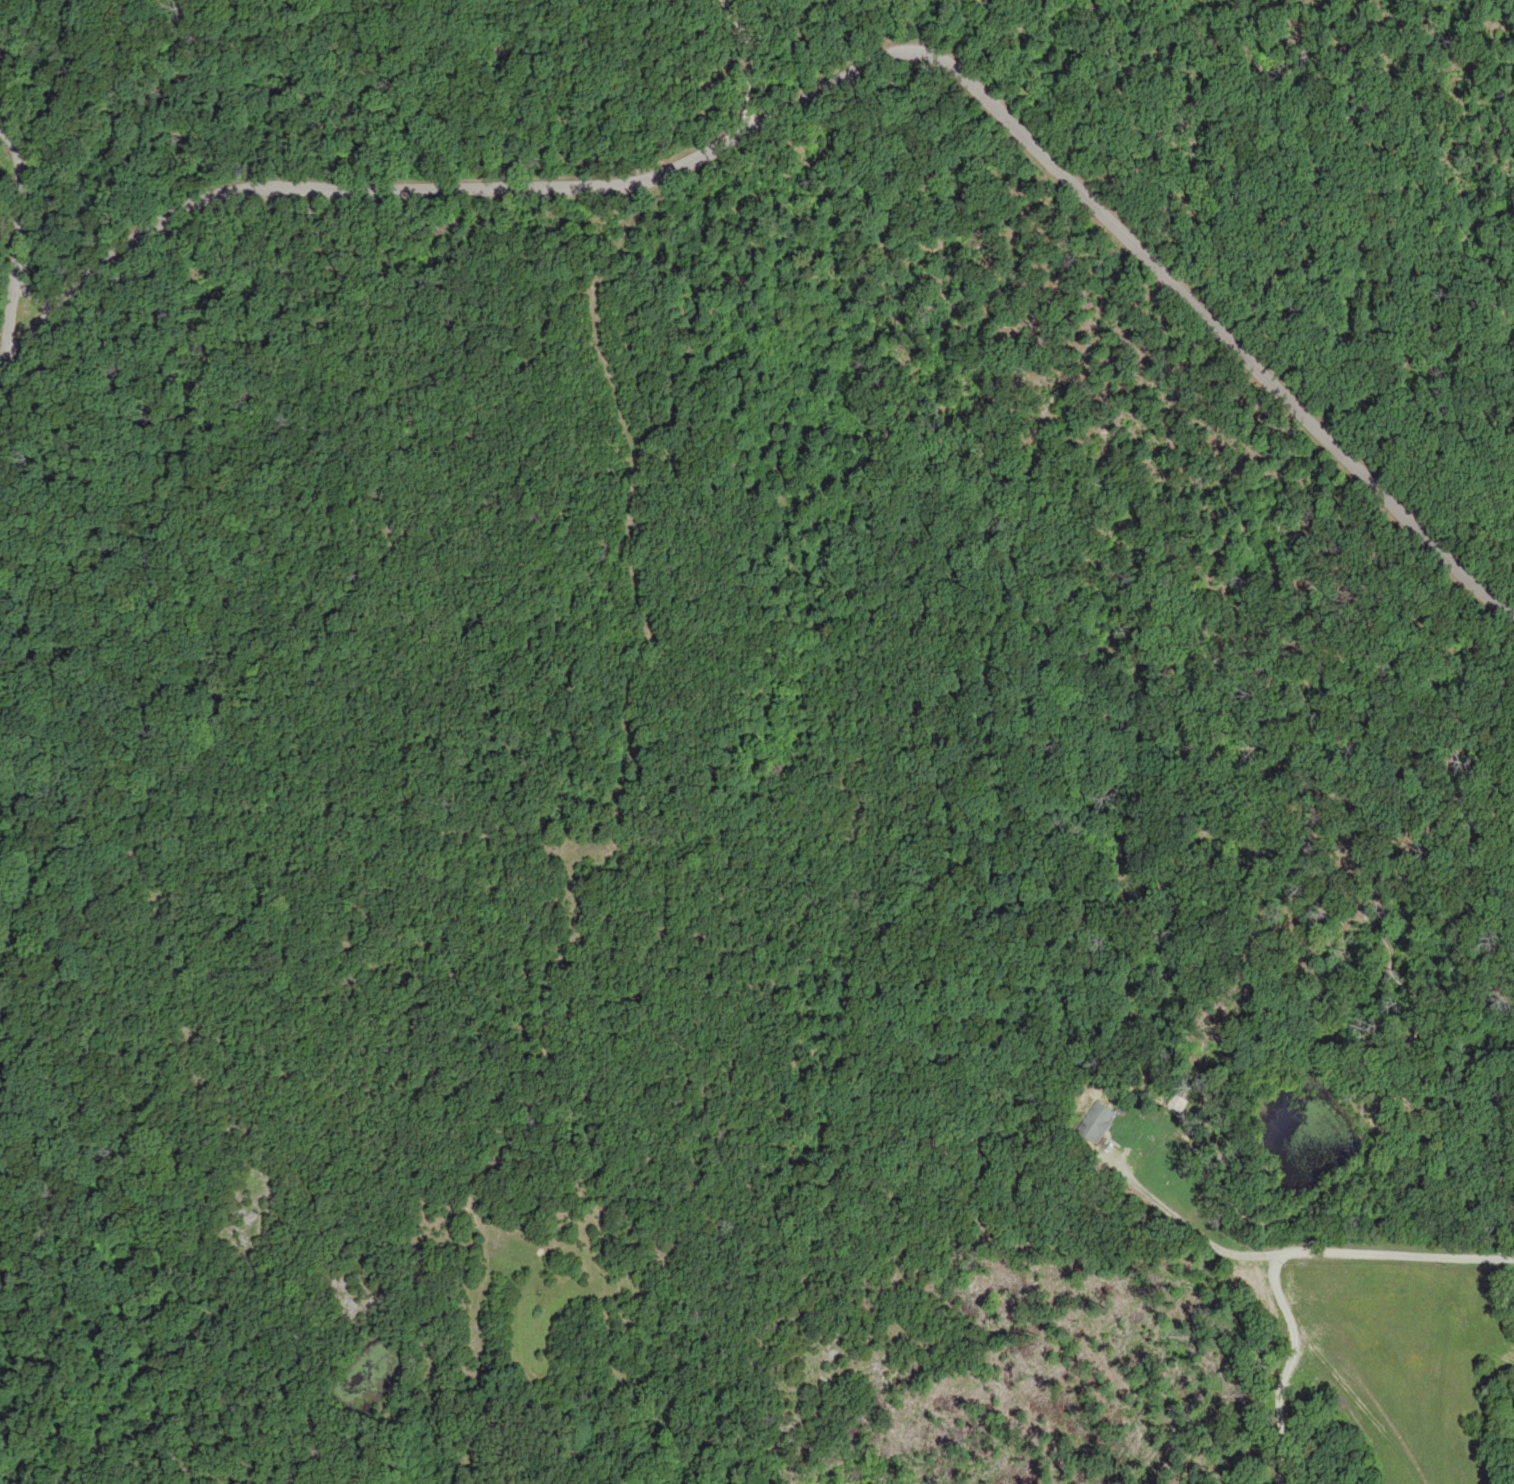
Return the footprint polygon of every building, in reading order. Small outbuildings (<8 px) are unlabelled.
[(1080,1121),(1096,1142),(1119,1124),(1103,1103),(1080,1121)]
